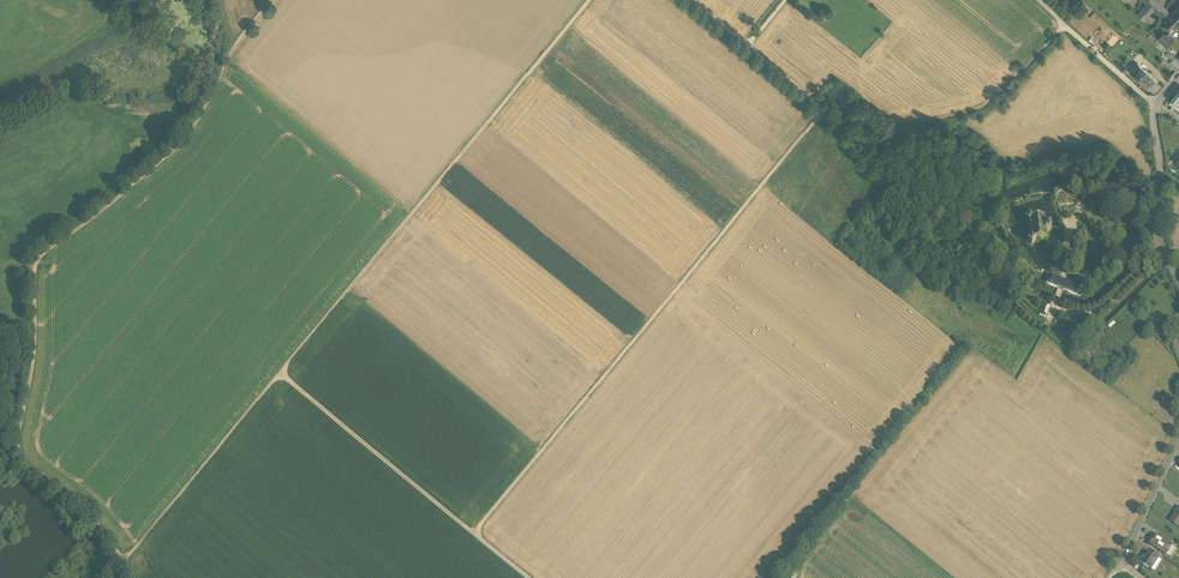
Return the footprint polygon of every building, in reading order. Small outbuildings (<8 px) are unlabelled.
[(1160,0),(1145,0),(1147,2),(1138,12),(1144,18),(1153,9),(1157,12),(1159,10),(1166,16),(1170,11),(1169,10),(1170,10),(1160,0)] [(1160,22),(1164,26),(1171,32),(1178,24),(1178,2),(1170,11),(1166,16),(1160,22)] [(1165,30),(1158,37),(1159,37),(1161,39),(1167,45),(1175,37),(1171,32),(1164,26),(1163,27),(1165,30)] [(1169,48),(1166,52),(1172,58),(1175,54),(1169,48)] [(1169,60),(1177,68),(1178,66),(1178,58),(1175,54),(1172,58),(1169,60)] [(1138,61),(1131,68),(1138,75),(1146,68),(1138,61)] [(1146,68),(1138,75),(1143,80),(1151,72),(1146,68)] [(1151,72),(1143,80),(1150,87),(1158,80),(1151,72)] [(1171,99),(1178,106),(1178,89),(1171,99)] [(1044,219),(1032,220),(1028,217),(1025,221),(1029,224),(1031,238),(1028,242),(1031,245),(1035,241),(1046,240),(1045,234),(1046,234),(1047,234),(1048,232),(1050,232),(1049,226),(1048,226),(1046,225),(1045,227),(1044,227),(1044,219)] [(1063,281),(1049,276),(1046,284),(1060,290),(1082,298),(1084,293),(1084,291),(1085,290),(1063,281)] [(1050,307),(1043,304),(1039,316),(1047,318),(1050,307)] [(1115,324),(1112,321),(1107,326),(1110,329),(1115,324)] [(1089,353),(1082,347),(1073,357),(1080,363),(1089,353)] [(1132,356),(1128,352),(1121,358),(1125,363),(1132,356)] [(1176,513),(1176,514),(1170,523),(1174,525),(1174,526),(1178,529),(1178,508),(1176,513)] [(1163,541),(1157,537),(1151,546),(1166,556),(1172,547),(1170,545),(1163,541)] [(1149,553),(1142,564),(1145,566),(1144,567),(1147,570),(1148,568),(1151,570),(1158,559),(1149,553)]
